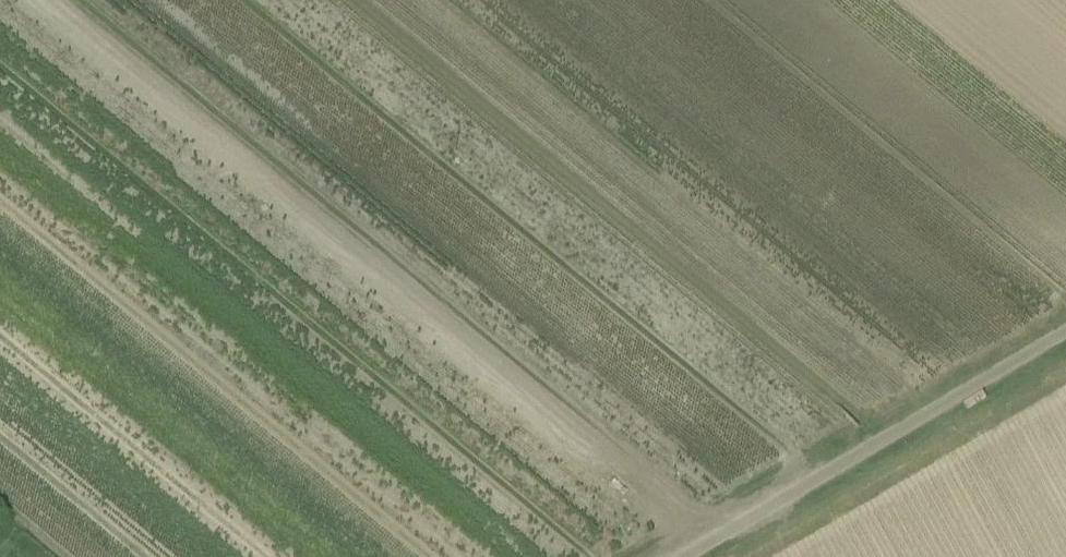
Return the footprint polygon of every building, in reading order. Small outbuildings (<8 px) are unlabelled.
[(9,551),(0,544),(0,556),(5,556),(9,551)]
